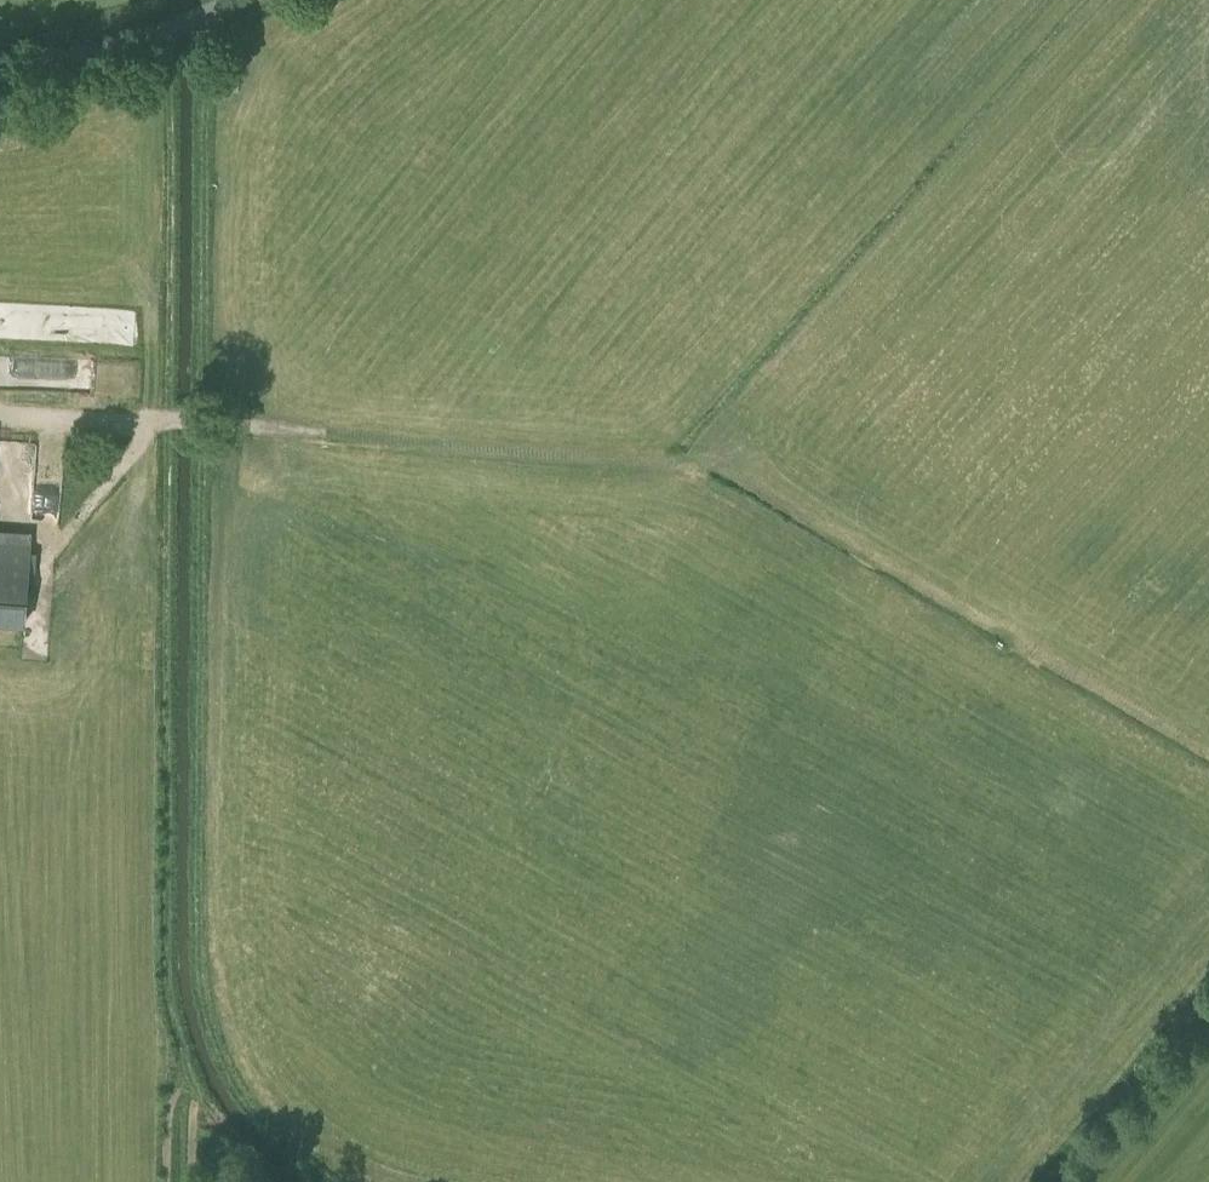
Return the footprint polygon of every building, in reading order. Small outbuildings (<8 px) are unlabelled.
[(31,531),(0,529),(0,622),(25,624),(31,531)]
